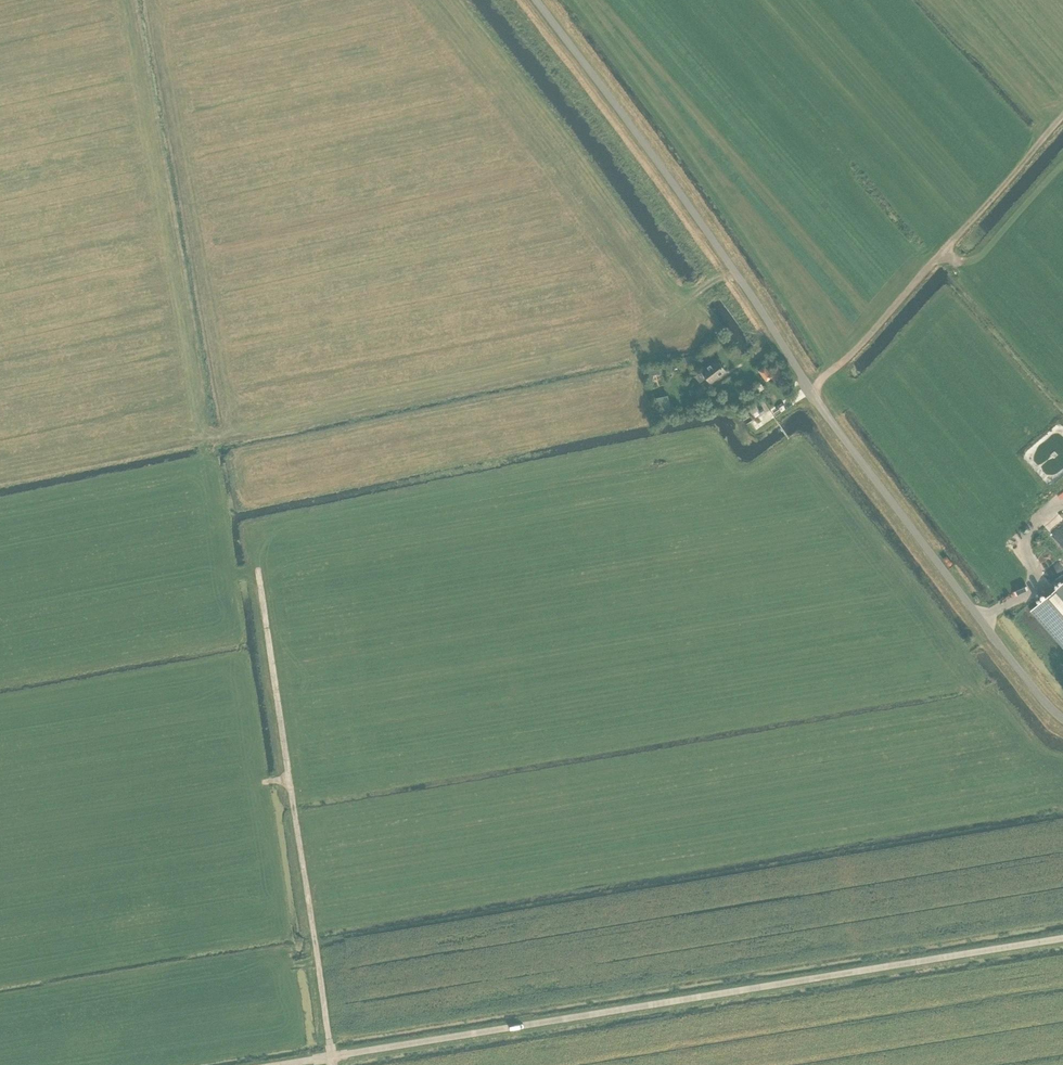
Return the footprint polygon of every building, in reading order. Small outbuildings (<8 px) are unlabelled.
[(712,382),(726,371),(719,362),(711,369),(708,366),(696,376),(700,382),(707,376),(712,382)] [(759,372),(765,384),(773,380),(774,383),(784,378),(779,368),(768,374),(765,369),(759,372)] [(669,413),(667,400),(658,401),(660,415),(669,413)] [(1030,610),(1062,648),(1062,582),(1030,610)]
